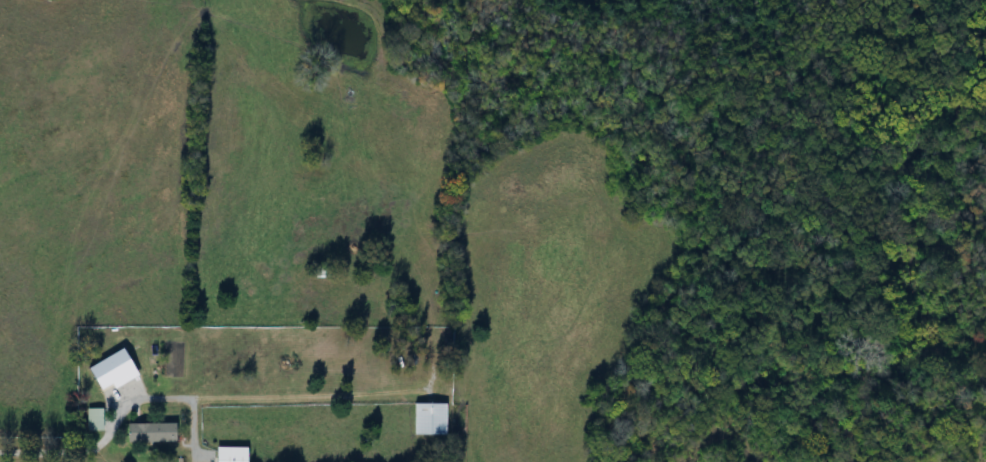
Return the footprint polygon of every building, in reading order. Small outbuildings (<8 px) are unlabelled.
[(107,376),(116,390),(135,379),(127,365),(107,376)] [(410,436),(443,436),(443,404),(410,404),(410,436)] [(179,443),(179,424),(129,424),(129,443),(179,443)] [(219,448),(219,461),(250,461),(250,448),(219,448)]
